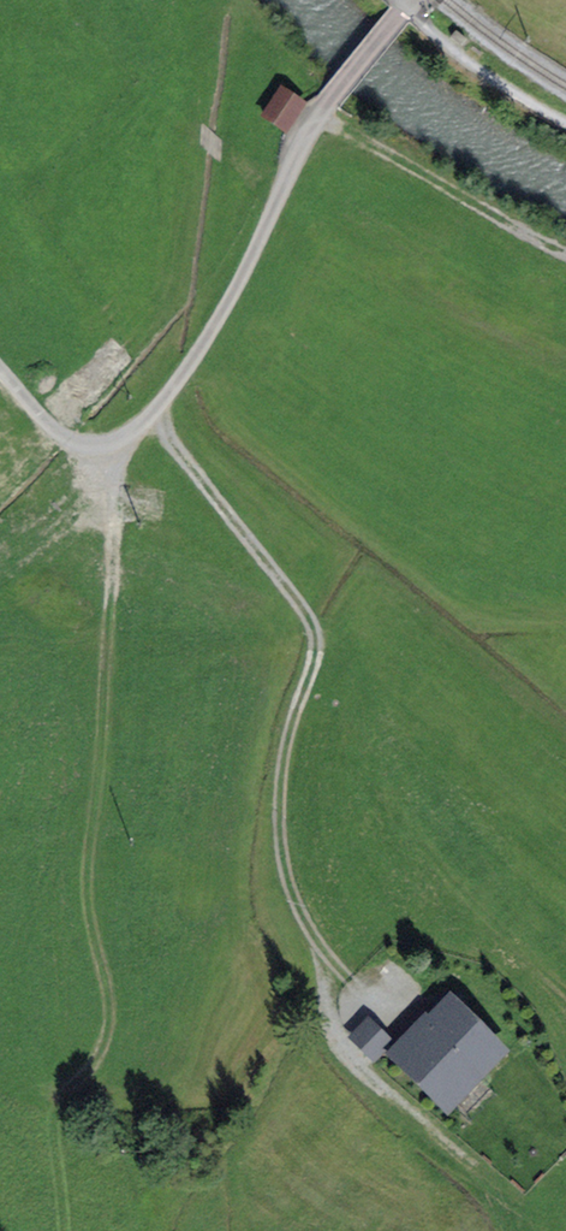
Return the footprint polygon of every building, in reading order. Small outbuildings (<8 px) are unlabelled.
[(282,90),(265,116),(286,130),(303,105),(282,90)] [(408,1037),(395,1050),(446,1102),(493,1055),(448,1011),(415,1044),(408,1037)]
